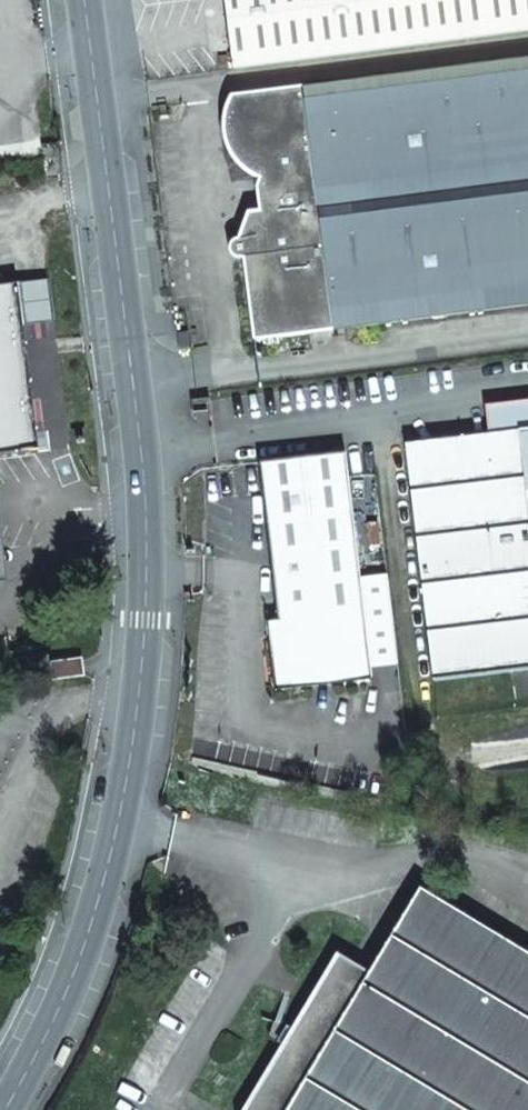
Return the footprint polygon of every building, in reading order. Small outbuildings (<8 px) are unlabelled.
[(234,69),(527,30),(527,0),(225,0),(234,69)] [(251,176),(255,178),(259,212),(247,213),(239,239),(236,240),(232,242),(230,246),(229,250),(230,253),(232,256),(235,258),(239,259),(243,258),(254,339),(527,305),(527,58),(231,96),(227,104),(224,115),(223,123),(223,130),(224,140),(228,150),(231,157),(235,162),(242,169),(251,176)] [(35,447),(15,285),(0,287),(0,452),(35,447)] [(179,349),(190,347),(188,332),(177,333),(179,349)] [(193,418),(211,416),(209,399),(192,401),(193,418)] [(484,407),(485,435),(405,446),(433,681),(527,670),(527,400),(484,407)] [(275,690),(372,678),(361,593),(371,592),(369,579),(360,580),(343,455),(263,466),(278,620),(266,622),(275,690)] [(83,658),(53,662),(55,677),(85,673),(83,658)] [(418,889),(367,975),(336,956),(244,1109),(527,1109),(527,956),(418,889)]
